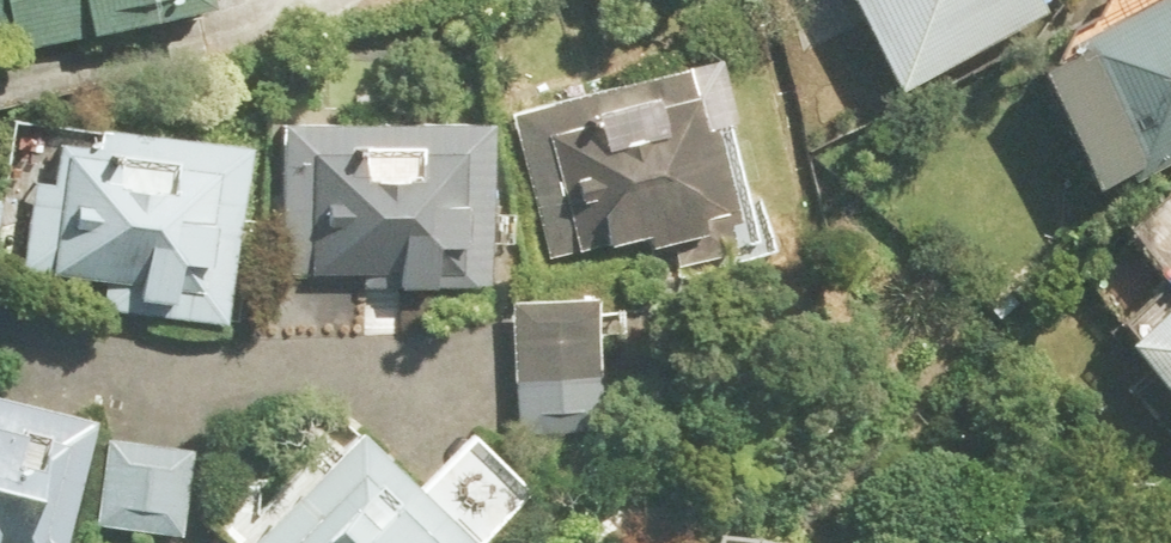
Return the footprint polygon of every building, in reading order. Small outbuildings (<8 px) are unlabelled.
[(206,5),(205,0),(0,0),(0,56),(206,5)] [(900,86),(1048,6),(1045,0),(854,0),(900,86)] [(1035,64),(1099,188),(1170,150),(1170,0),(1157,0),(1035,64)] [(601,249),(734,208),(706,116),(692,120),(675,63),(505,115),(549,258),(599,243),(601,249)] [(280,121),(277,277),(392,279),(391,293),(488,294),(490,125),(280,121)] [(234,324),(245,146),(183,141),(183,132),(91,126),(90,142),(65,140),(62,185),(35,183),(29,273),(133,279),(131,299),(166,301),(165,319),(234,324)] [(595,289),(515,291),(519,416),(599,414),(595,289)] [(1114,349),(1170,409),(1170,295),(1114,349)] [(86,417),(0,396),(0,542),(56,542),(86,417)] [(197,433),(105,423),(95,511),(188,521),(197,433)] [(415,489),(360,435),(254,542),(491,542),(530,504),(464,439),(415,489)]
